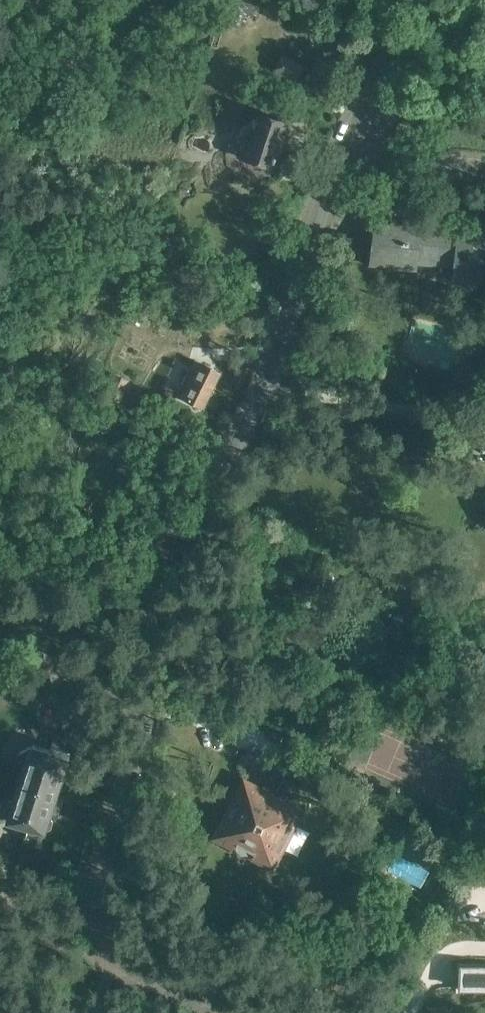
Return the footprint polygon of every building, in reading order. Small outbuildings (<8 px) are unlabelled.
[(272,71),(294,82),(302,66),(280,55),(272,71)] [(240,156),(272,167),(277,151),(281,152),(282,151),(290,153),(293,144),(285,141),(287,135),(283,133),(287,122),(260,113),(251,138),(246,136),(240,156)] [(481,283),(484,245),(484,223),(462,221),(461,226),(406,220),(406,226),(377,223),(373,262),(419,267),(419,264),(454,268),(453,279),(481,283)] [(179,393),(204,405),(220,371),(200,362),(195,373),(190,371),(179,393)] [(102,395),(119,403),(130,381),(113,373),(102,395)] [(21,773),(59,787),(70,751),(63,748),(67,739),(51,734),(47,747),(33,742),(32,747),(30,746),(21,773)] [(214,836),(274,868),(305,808),(267,789),(279,766),(258,755),(246,777),(245,777),(214,836)] [(21,773),(13,798),(10,797),(9,800),(0,797),(0,817),(47,832),(48,828),(51,827),(53,820),(51,816),(52,814),(56,815),(62,793),(58,792),(59,787),(21,773)] [(483,890),(484,886),(484,864),(481,861),(470,882),(483,890)] [(460,966),(459,988),(476,989),(476,990),(484,990),(484,967),(460,966)]
